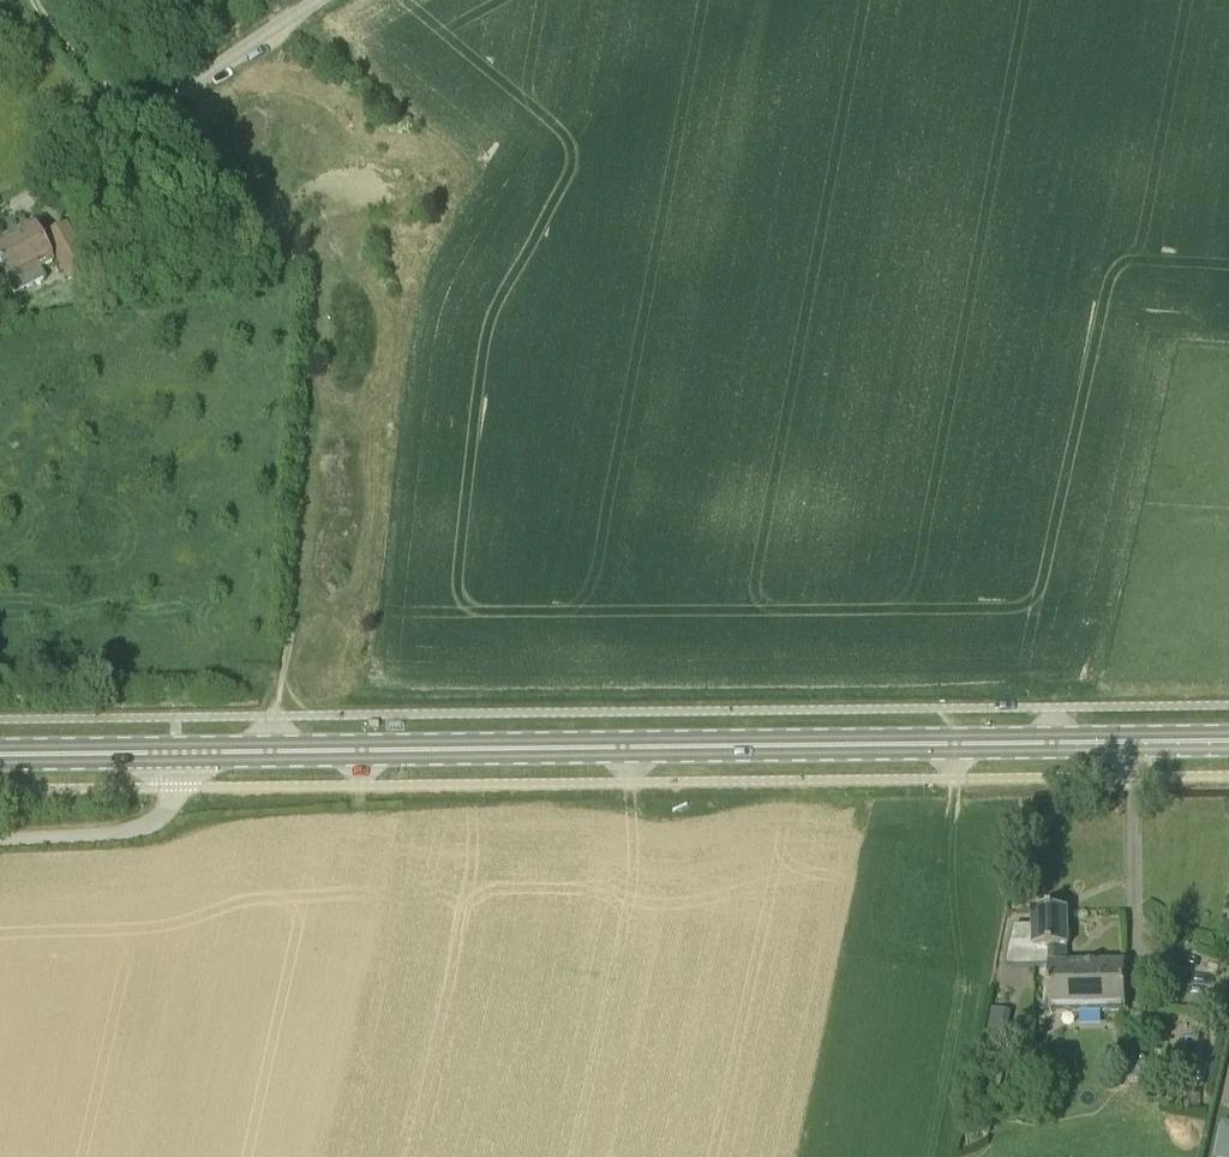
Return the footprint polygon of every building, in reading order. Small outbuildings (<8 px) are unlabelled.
[(68,225),(44,237),(67,283),(91,272),(68,225)] [(0,243),(0,270),(14,296),(44,280),(39,270),(52,263),(32,226),(0,243)] [(1068,949),(1067,911),(1034,912),(1035,950),(1046,949),(1047,968),(1049,968),(1050,1013),(1127,1012),(1126,965),(1066,966),(1066,949),(1068,949)] [(1223,1124),(1217,1156),(1228,1156),(1228,1125),(1223,1124)]
